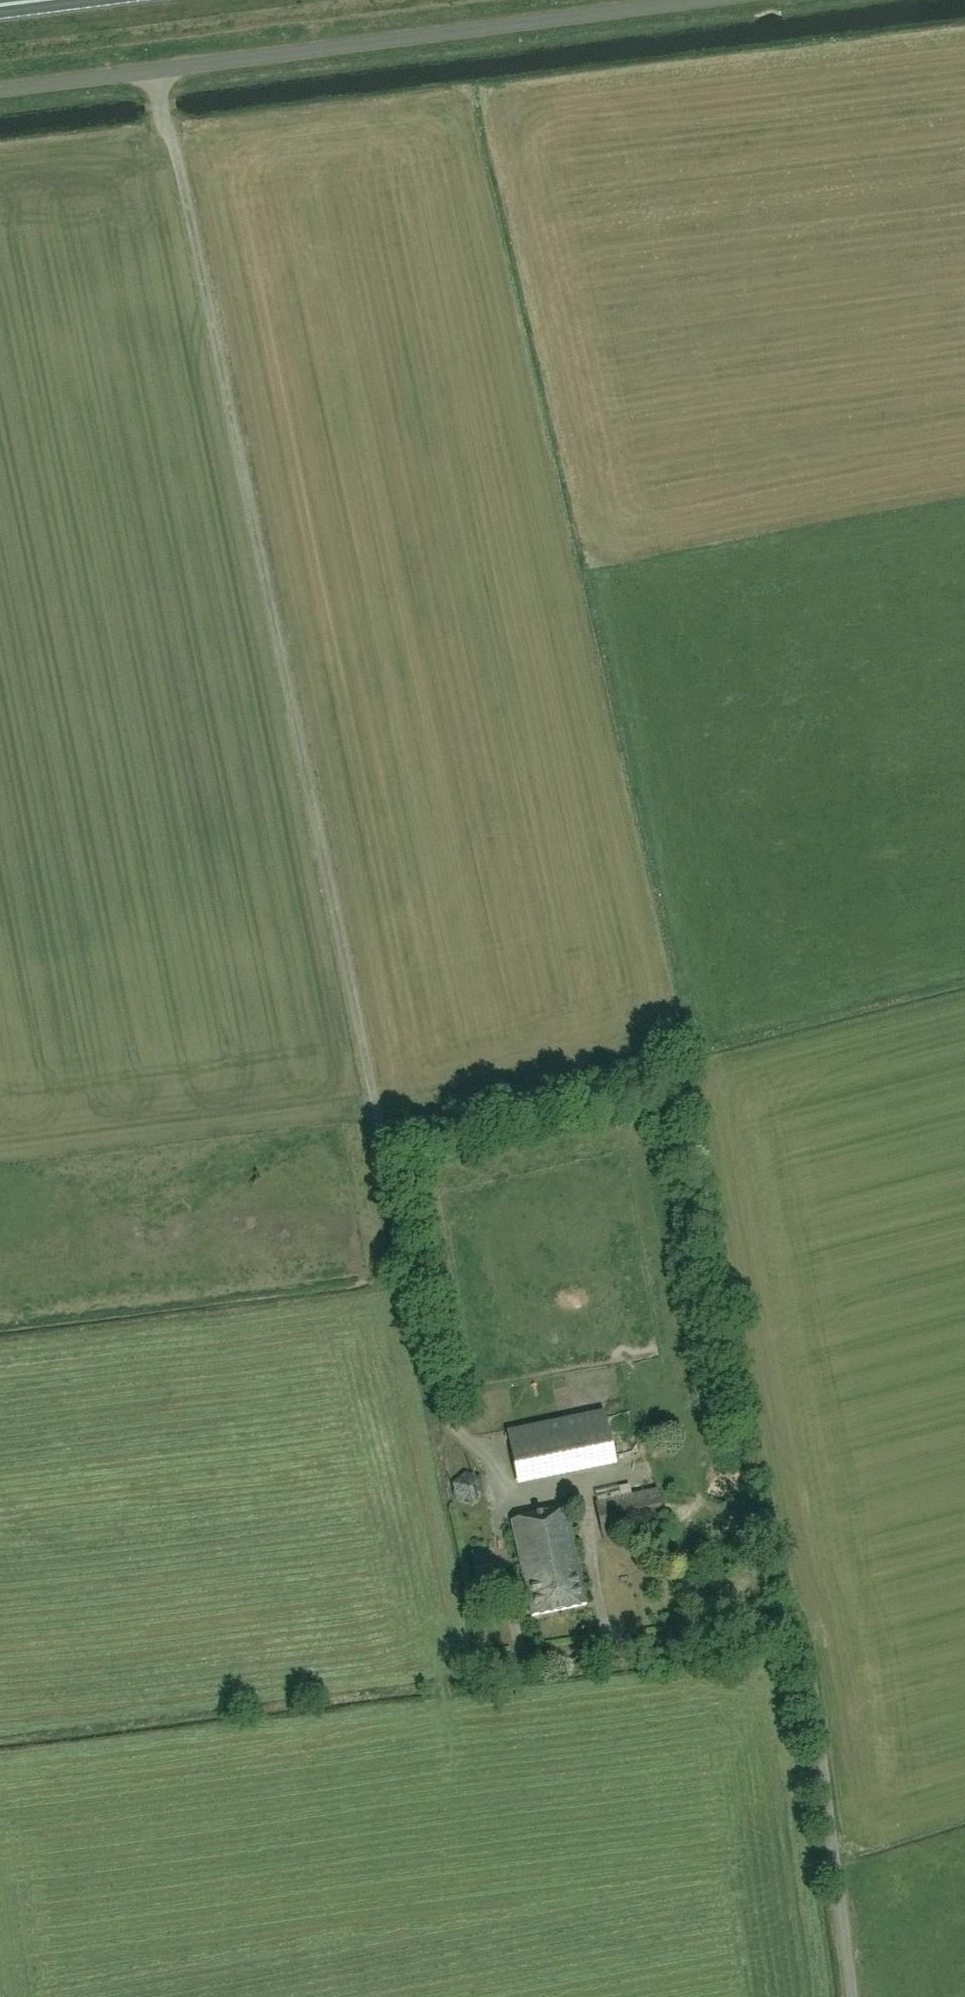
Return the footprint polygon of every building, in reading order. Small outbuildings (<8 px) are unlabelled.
[(572,1418),(582,1465),(614,1458),(604,1411),(572,1418)] [(595,1503),(603,1537),(665,1524),(657,1490),(595,1503)] [(567,1509),(512,1521),(532,1616),(587,1605),(567,1509)] [(475,1570),(479,1595),(496,1591),(492,1567),(475,1570)]
